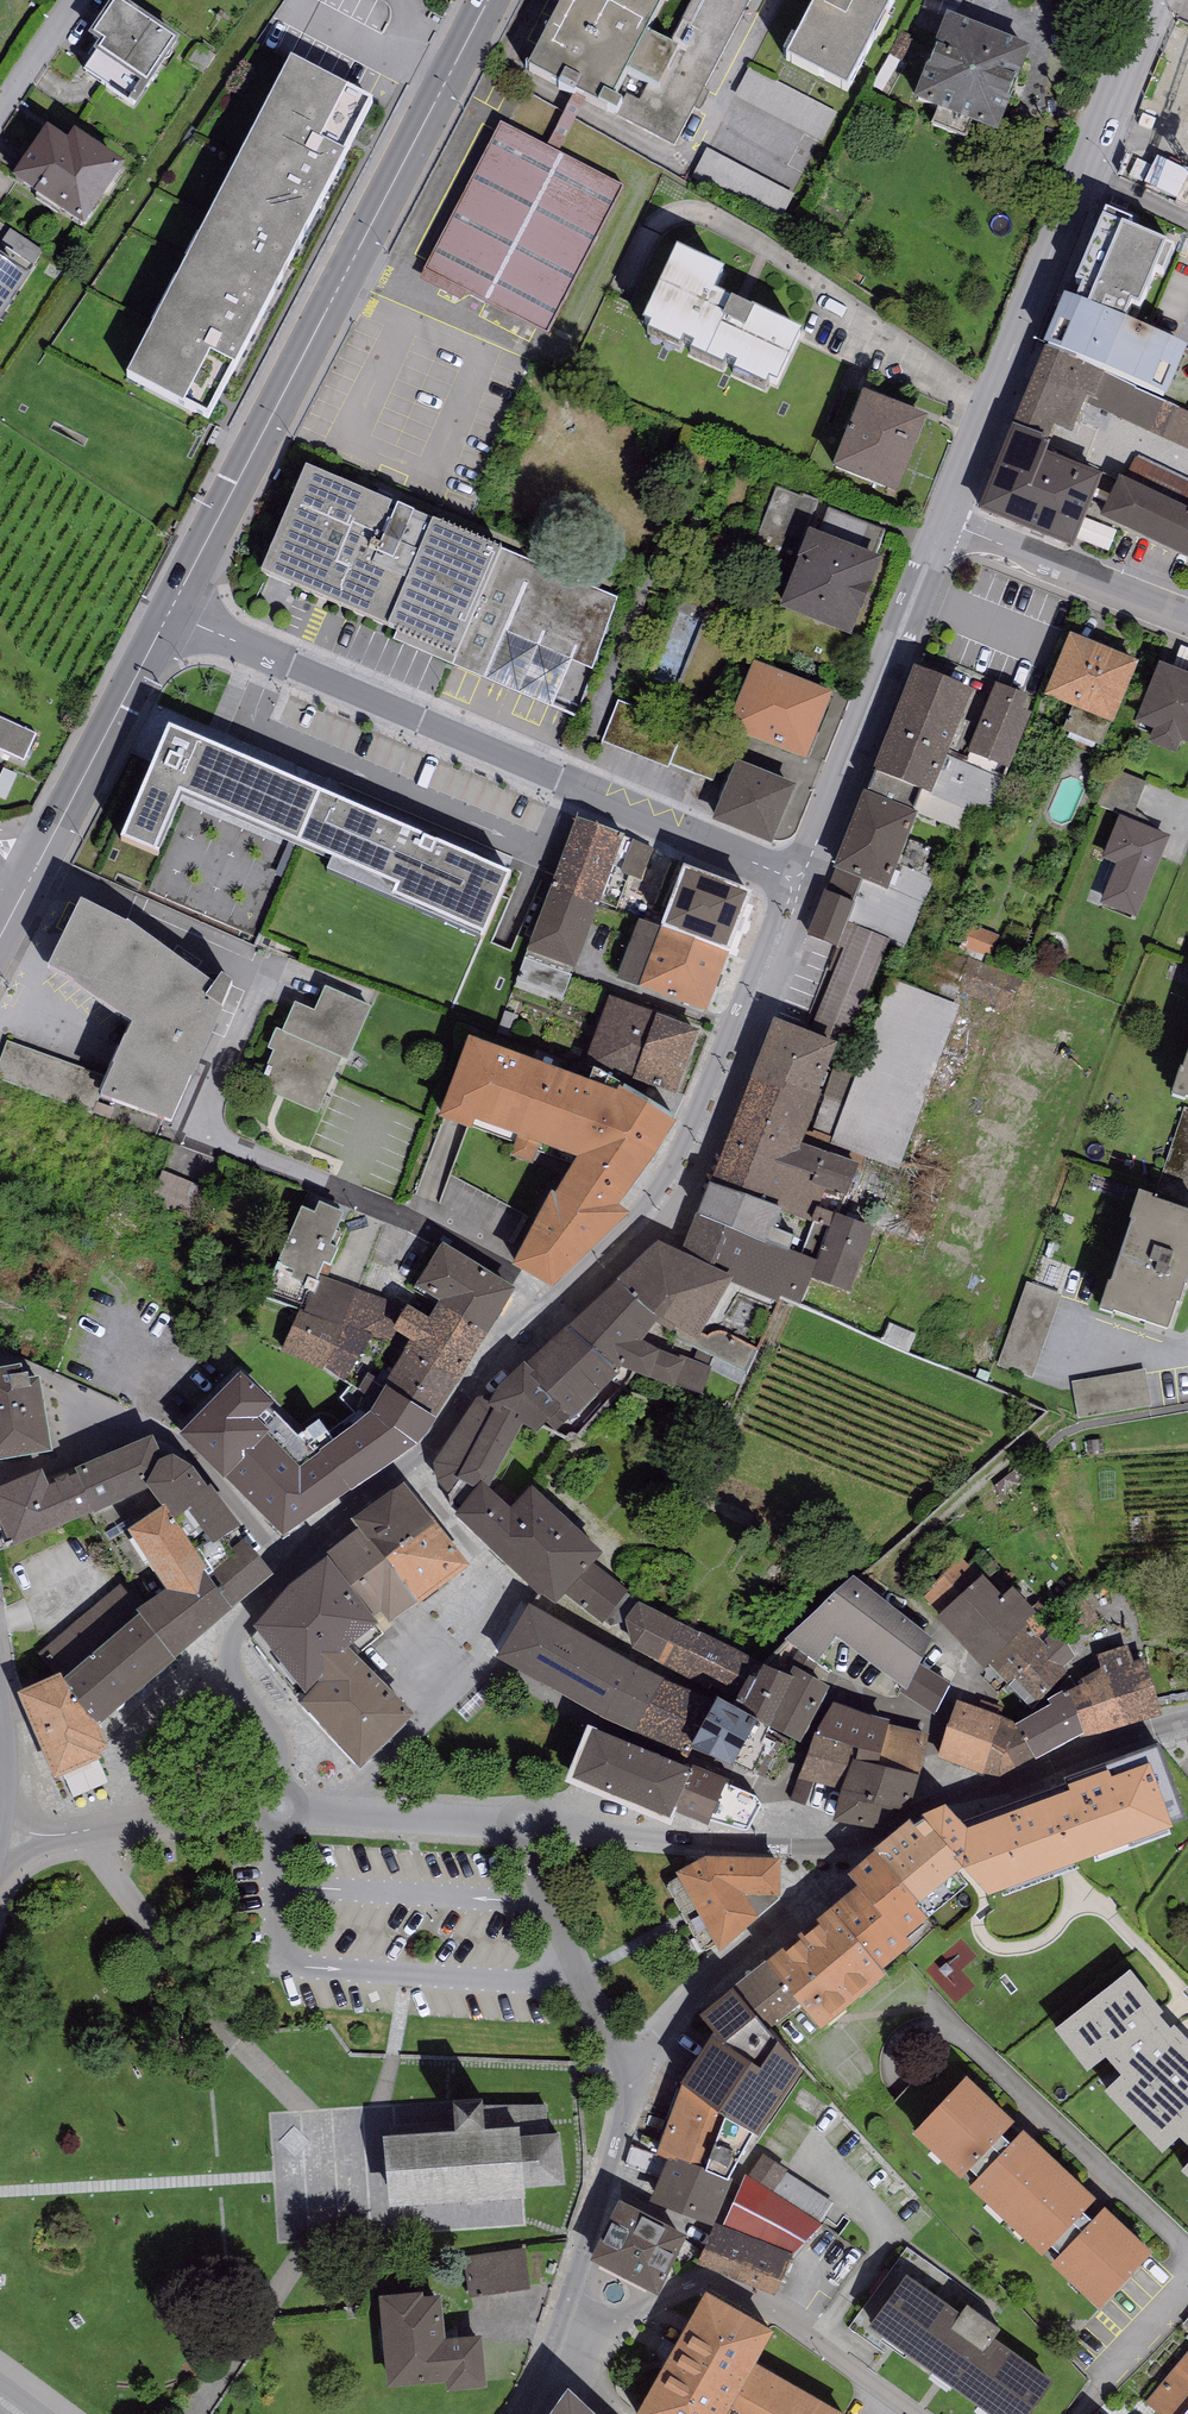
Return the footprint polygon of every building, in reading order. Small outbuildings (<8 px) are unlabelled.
[(523,76),(648,142),(652,134),(674,146),(751,0),(563,0),(523,76)] [(787,62),(847,92),(893,0),(819,0),(787,62)] [(175,43),(116,4),(94,37),(105,44),(98,54),(146,86),(175,43)] [(947,19),(914,103),(998,136),(1031,52),(947,19)] [(375,105),(290,61),(125,380),(210,424),(375,105)] [(502,126),(428,269),(550,332),(625,189),(502,126)] [(47,129),(12,181),(82,228),(125,166),(74,132),(67,142),(47,129)] [(706,166),(702,184),(759,197),(763,179),(706,166)] [(1132,225),(1106,214),(1075,285),(1083,289),(1076,305),(1124,326),(1132,309),(1138,311),(1154,275),(1163,278),(1174,253),(1128,233),(1132,225)] [(725,276),(676,254),(644,327),(652,331),(648,337),(767,393),(770,386),(777,390),(802,338),(753,313),(752,316),(714,298),(725,276)] [(31,278),(0,258),(0,325),(31,278)] [(1076,305),(1065,300),(1044,351),(1166,403),(1187,354),(1124,326),(1076,305)] [(1044,351),(1012,429),(1048,444),(1054,430),(1070,437),(1085,403),(1187,447),(1187,412),(1166,403),(1044,351)] [(833,473),(897,499),(928,423),(864,397),(833,473)] [(1048,444),(1012,429),(978,513),(1073,551),(1102,479),(1047,457),(1052,445),(1048,444)] [(432,524),(306,470),(260,576),(388,630),(432,524)] [(1100,519),(1187,561),(1187,512),(1120,479),(1100,519)] [(500,552),(432,524),(388,630),(396,634),(392,642),(574,717),(622,601),(500,550),(500,552)] [(779,604),(850,632),(880,556),(809,528),(779,604)] [(1139,664),(1070,636),(1045,699),(1114,727),(1139,664)] [(833,695),(752,666),(728,733),(808,762),(833,695)] [(1159,666),(1134,727),(1153,734),(1147,749),(1175,760),(1181,746),(1187,748),(1187,678),(1159,666)] [(914,671),(872,775),(875,777),(922,795),(931,799),(973,695),(914,671)] [(1027,698),(996,686),(968,754),(1009,771),(1032,716),(1022,711),(1027,698)] [(620,709),(606,752),(661,770),(675,728),(620,709)] [(23,762),(35,736),(0,719),(0,751),(23,762)] [(298,850),(319,800),(168,735),(121,845),(156,860),(182,800),(298,850)] [(797,788),(737,763),(711,824),(771,849),(797,788)] [(922,795),(875,777),(867,796),(914,814),(922,795)] [(864,794),(832,872),(861,884),(887,894),(898,866),(918,816),(914,814),(867,796),(864,794)] [(509,881),(319,800),(298,850),(398,893),(394,902),(484,940),(509,881)] [(1169,838),(1119,819),(1102,861),(1116,867),(1100,907),(1136,921),(1169,838)] [(625,838),(577,820),(549,892),(597,910),(625,838)] [(684,872),(668,866),(655,900),(671,906),(684,872)] [(861,884),(852,904),(855,905),(847,924),(890,942),(890,944),(905,950),(934,881),(898,866),(887,894),(861,884)] [(751,898),(684,872),(671,906),(661,931),(729,956),(751,898)] [(575,971),(597,910),(549,892),(525,958),(569,974),(571,969),(575,971)] [(852,904),(825,893),(806,938),(837,950),(847,924),(855,905),(852,904)] [(125,930),(81,907),(48,975),(70,985),(100,1009),(101,1007),(131,1031),(127,1044),(124,1043),(113,1071),(115,1072),(100,1103),(171,1130),(232,991),(222,984),(215,992),(128,929),(125,930)] [(706,1016),(729,956),(661,931),(638,922),(616,983),(706,1016)] [(847,924),(837,950),(842,952),(808,1036),(840,1050),(845,1052),(890,944),(890,942),(847,924)] [(571,975),(569,974),(525,958),(516,982),(563,999),(571,975)] [(961,1008),(891,983),(832,1143),(902,1169),(961,1008)] [(258,1089),(317,1115),(341,1061),(347,1064),(371,1010),(325,990),(315,1014),(295,1005),(282,1033),(276,1031),(267,1050),(274,1053),(258,1089)] [(699,1033),(610,1000),(585,1067),(675,1099),(699,1033)] [(808,1036),(774,1023),(750,1083),(817,1109),(840,1050),(808,1036)] [(7,1042),(0,1062),(0,1080),(92,1113),(105,1077),(7,1042)] [(617,1097),(468,1043),(438,1123),(471,1135),(474,1125),(516,1141),(509,1156),(531,1165),(538,1149),(578,1164),(555,1200),(551,1198),(512,1271),(552,1294),(629,1220),(618,1212),(675,1128),(619,1093),(617,1097)] [(1173,1102),(1187,1107),(1187,1054),(1173,1102)] [(817,1109),(750,1083),(710,1188),(781,1217),(830,1232),(835,1220),(841,1221),(860,1168),(803,1148),(817,1109)] [(710,1188),(697,1220),(766,1248),(767,1246),(789,1254),(794,1243),(774,1235),(781,1217),(710,1188)] [(1101,1315),(1167,1337),(1187,1275),(1187,1213),(1140,1197),(1101,1315)] [(343,1216),(319,1207),(315,1217),(301,1211),(265,1299),(300,1313),(303,1314),(318,1277),(323,1266),(330,1269),(337,1252),(330,1249),(343,1216)] [(695,1220),(678,1256),(733,1283),(731,1286),(777,1306),(780,1299),(800,1308),(811,1282),(817,1266),(789,1254),(767,1246),(766,1248),(697,1220),(695,1220)] [(841,1221),(835,1220),(830,1232),(817,1266),(811,1282),(850,1297),(874,1233),(841,1221)] [(678,1256),(657,1246),(617,1285),(657,1326),(660,1324),(697,1347),(703,1335),(731,1286),(733,1283),(678,1256)] [(415,1291),(439,1305),(489,1336),(516,1293),(442,1248),(415,1291)] [(391,1303),(318,1277),(303,1314),(300,1313),(282,1354),(323,1371),(344,1384),(370,1341),(383,1346),(392,1334),(396,1327),(391,1303)] [(996,1366),(1031,1379),(1062,1296),(1027,1283),(996,1366)] [(657,1326),(617,1285),(570,1330),(615,1377),(620,1372),(650,1383),(651,1380),(701,1400),(711,1369),(661,1352),(659,1356),(642,1346),(657,1326)] [(436,1424),(489,1336),(439,1305),(429,1322),(407,1309),(396,1327),(392,1334),(410,1345),(382,1392),(385,1394),(436,1424)] [(570,1330),(569,1329),(525,1370),(533,1378),(530,1381),(561,1413),(559,1415),(569,1425),(617,1379),(615,1377),(570,1330)] [(703,1335),(697,1347),(747,1373),(758,1351),(726,1334),(722,1332),(719,1332),(714,1332),(711,1334),(706,1337),(703,1335)] [(1144,1369),(1072,1382),(1079,1418),(1150,1406),(1144,1369)] [(52,1458),(40,1384),(28,1386),(27,1380),(20,1381),(18,1370),(0,1373),(0,1467),(52,1458)] [(533,1378),(525,1370),(499,1391),(495,1398),(476,1401),(433,1467),(436,1484),(449,1499),(451,1511),(457,1517),(483,1489),(488,1494),(522,1430),(537,1437),(547,1428),(557,1437),(569,1425),(559,1415),(561,1413),(530,1381),(533,1378)] [(240,1379),(179,1441),(224,1487),(226,1484),(268,1440),(284,1427),(270,1414),(272,1411),(240,1379)] [(437,1425),(436,1424),(385,1394),(371,1418),(320,1457),(304,1438),(297,1443),(284,1427),(268,1440),(226,1484),(282,1542),(349,1496),(351,1498),(418,1451),(437,1425)] [(0,1493),(0,1525),(7,1542),(11,1540),(14,1550),(92,1516),(94,1519),(148,1494),(146,1491),(159,1469),(165,1466),(153,1441),(74,1474),(77,1480),(50,1492),(42,1475),(0,1493)] [(238,1534),(241,1532),(211,1491),(207,1494),(194,1476),(172,1462),(165,1466),(159,1469),(146,1491),(148,1494),(162,1515),(165,1513),(195,1557),(198,1556),(209,1547),(213,1552),(238,1534)] [(403,1487),(351,1524),(359,1535),(368,1548),(372,1545),(417,1607),(419,1610),(469,1573),(429,1518),(427,1520),(403,1487)] [(457,1517),(455,1519),(554,1611),(556,1609),(594,1568),(604,1558),(533,1491),(510,1515),(488,1494),(483,1489),(457,1517)] [(137,1619),(174,1667),(233,1617),(230,1614),(207,1583),(215,1578),(198,1556),(195,1557),(165,1513),(162,1515),(128,1538),(167,1598),(135,1617),(137,1619)] [(274,1582),(238,1534),(213,1552),(209,1547),(198,1556),(215,1578),(207,1583),(230,1614),(274,1582)] [(368,1548),(359,1535),(325,1560),(328,1565),(377,1632),(380,1636),(395,1625),(394,1624),(417,1607),(372,1545),(368,1548)] [(349,1655),(377,1632),(328,1565),(289,1593),(252,1635),(306,1703),(321,1689),(318,1685),(349,1655)] [(628,1594),(594,1568),(556,1609),(596,1635),(628,1594)] [(933,1642),(853,1581),(785,1643),(816,1668),(835,1642),(901,1691),(907,1695),(921,1666),(933,1642)] [(936,1622),(983,1673),(989,1667),(1028,1632),(1025,1628),(1036,1619),(1029,1611),(1012,1593),(1002,1602),(982,1581),(936,1622)] [(1043,1599),(1029,1611),(1036,1619),(1025,1628),(1028,1632),(989,1667),(1008,1688),(1028,1671),(1022,1665),(1055,1635),(1066,1625),(1043,1599)] [(740,1655),(637,1606),(610,1655),(662,1684),(718,1706),(740,1655)] [(527,1610),(498,1663),(580,1709),(582,1704),(638,1729),(641,1724),(662,1684),(610,1655),(527,1610)] [(174,1667),(137,1619),(63,1686),(89,1723),(100,1730),(174,1667)] [(1028,1671),(1008,1688),(1031,1713),(1070,1677),(1063,1670),(1076,1658),(1055,1635),(1022,1665),(1028,1671)] [(1086,1742),(1162,1719),(1146,1662),(1133,1666),(1128,1647),(1096,1656),(1100,1670),(1071,1686),(1072,1690),(1085,1738),(1086,1742)] [(415,1722),(349,1655),(318,1685),(321,1689),(306,1703),(299,1710),(361,1774),(415,1722)] [(950,1686),(921,1666),(907,1695),(901,1691),(897,1695),(935,1717),(950,1686)] [(749,1681),(732,1714),(766,1732),(770,1733),(800,1747),(831,1691),(795,1671),(789,1682),(763,1671),(749,1681)] [(63,1686),(60,1679),(17,1697),(54,1784),(103,1765),(100,1758),(109,1754),(100,1730),(89,1723),(63,1686)] [(718,1706),(662,1684),(641,1724),(688,1743),(696,1746),(718,1706)] [(1050,1708),(1017,1727),(1028,1752),(1035,1762),(1085,1738),(1072,1690),(1047,1704),(1050,1708)] [(1017,1727),(956,1704),(937,1763),(984,1780),(1035,1762),(1028,1752),(1017,1727)] [(732,1714),(718,1706),(696,1746),(688,1743),(683,1753),(739,1778),(766,1732),(732,1714)] [(889,1727),(833,1707),(815,1736),(797,1782),(841,1793),(832,1827),(875,1835),(906,1816),(912,1812),(928,1737),(889,1727)] [(690,1776),(593,1735),(572,1785),(670,1825),(674,1815),(690,1776)] [(692,1771),(690,1776),(674,1815),(708,1829),(726,1785),(692,1771)] [(944,1814),(921,1824),(924,1829),(964,1875),(989,1904),(1173,1836),(1151,1772),(1112,1787),(1107,1774),(1045,1797),(960,1829),(944,1814)] [(766,1802),(726,1785),(708,1829),(746,1841),(766,1802)] [(964,1875),(924,1829),(916,1836),(909,1828),(875,1858),(918,1909),(914,1912),(927,1927),(968,1891),(958,1880),(964,1875)] [(918,1909),(875,1858),(847,1881),(857,1894),(832,1915),(882,1977),(912,1952),(906,1944),(927,1927),(914,1912),(918,1909)] [(705,1860),(675,1876),(719,1955),(780,1906),(780,1864),(705,1860)] [(832,1915),(766,1968),(801,2009),(821,2036),(887,1983),(882,1977),(832,1915)] [(801,2009),(766,1968),(764,1965),(732,1992),(734,1995),(769,2036),(801,2009)] [(1054,2035),(1088,2077),(1106,2063),(1121,2080),(1104,2097),(1162,2159),(1178,2143),(1187,2152),(1187,2045),(1174,2030),(1171,2033),(1159,2021),(1163,2017),(1130,1975),(1054,2035)] [(711,2047),(789,2097),(802,2078),(769,2036),(734,1995),(700,2023),(714,2042),(711,2047)] [(789,2097),(711,2047),(681,2092),(753,2140),(758,2143),(789,2097)] [(967,2084),(913,2139),(961,2185),(969,2175),(978,2184),(1010,2150),(1002,2142),(1014,2129),(967,2084)] [(753,2140),(681,2092),(655,2159),(667,2164),(669,2159),(707,2176),(705,2178),(727,2188),(730,2183),(753,2140)] [(391,2143),(383,2143),(389,2216),(525,2205),(524,2195),(564,2192),(560,2140),(520,2143),(518,2116),(484,2118),(482,2096),(452,2098),(453,2108),(454,2121),(390,2125),(391,2143)] [(978,2184),(970,2193),(1043,2261),(1051,2253),(1060,2261),(1091,2227),(1083,2219),(1096,2205),(1022,2137),(1010,2150),(978,2184)] [(760,2153),(745,2175),(773,2194),(787,2173),(788,2172),(760,2153)] [(733,2184),(730,2183),(727,2188),(705,2178),(707,2176),(669,2159),(667,2164),(643,2218),(689,2238),(706,2246),(714,2226),(733,2184)] [(833,2205),(787,2173),(773,2194),(819,2226),(833,2205)] [(773,2194),(745,2175),(721,2229),(792,2256),(822,2226),(819,2226),(773,2194)] [(658,2302),(689,2238),(643,2218),(619,2207),(589,2266),(658,2302)] [(1060,2261),(1051,2270),(1099,2315),(1152,2259),(1104,2214),(1091,2227),(1060,2261)] [(721,2229),(714,2226),(706,2246),(697,2269),(775,2299),(792,2256),(721,2229)] [(524,2250),(463,2258),(469,2299),(530,2291),(528,2280),(524,2250)] [(905,2279),(867,2329),(979,2413),(1035,2413),(1054,2390),(994,2345),(1001,2337),(967,2312),(960,2321),(905,2279)] [(423,2297),(379,2301),(387,2391),(447,2386),(448,2395),(485,2392),(481,2342),(446,2345),(442,2301),(424,2302),(423,2297)] [(703,2300),(639,2413),(834,2413),(755,2370),(773,2339),(703,2300)] [(1145,2404),(1156,2413),(1187,2413),(1187,2353),(1145,2404)] [(556,2413),(588,2413),(569,2396),(556,2413)]
